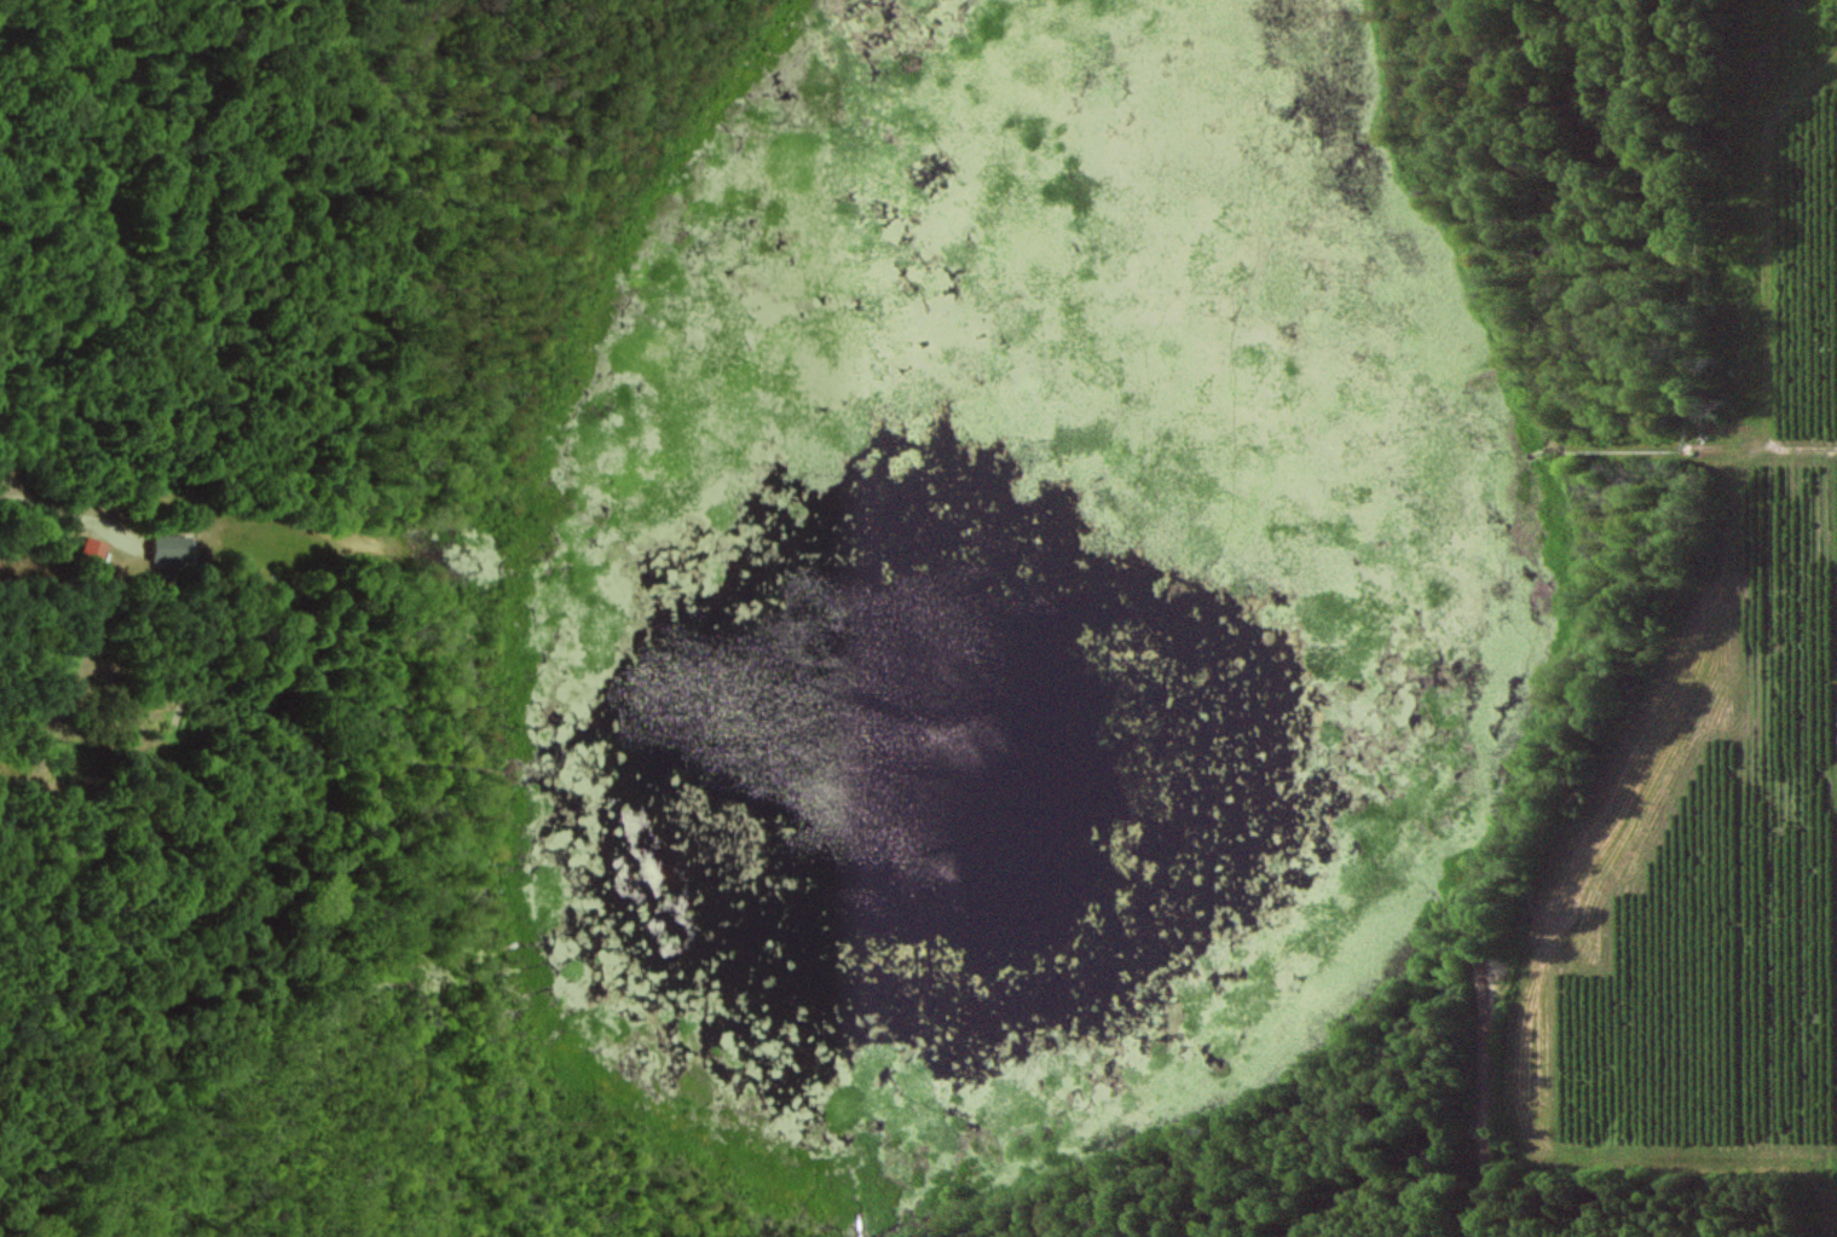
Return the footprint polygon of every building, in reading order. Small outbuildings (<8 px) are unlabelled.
[(78,556),(99,564),(108,542),(86,534),(78,556)] [(149,561),(189,561),(190,535),(150,534),(149,561)]
